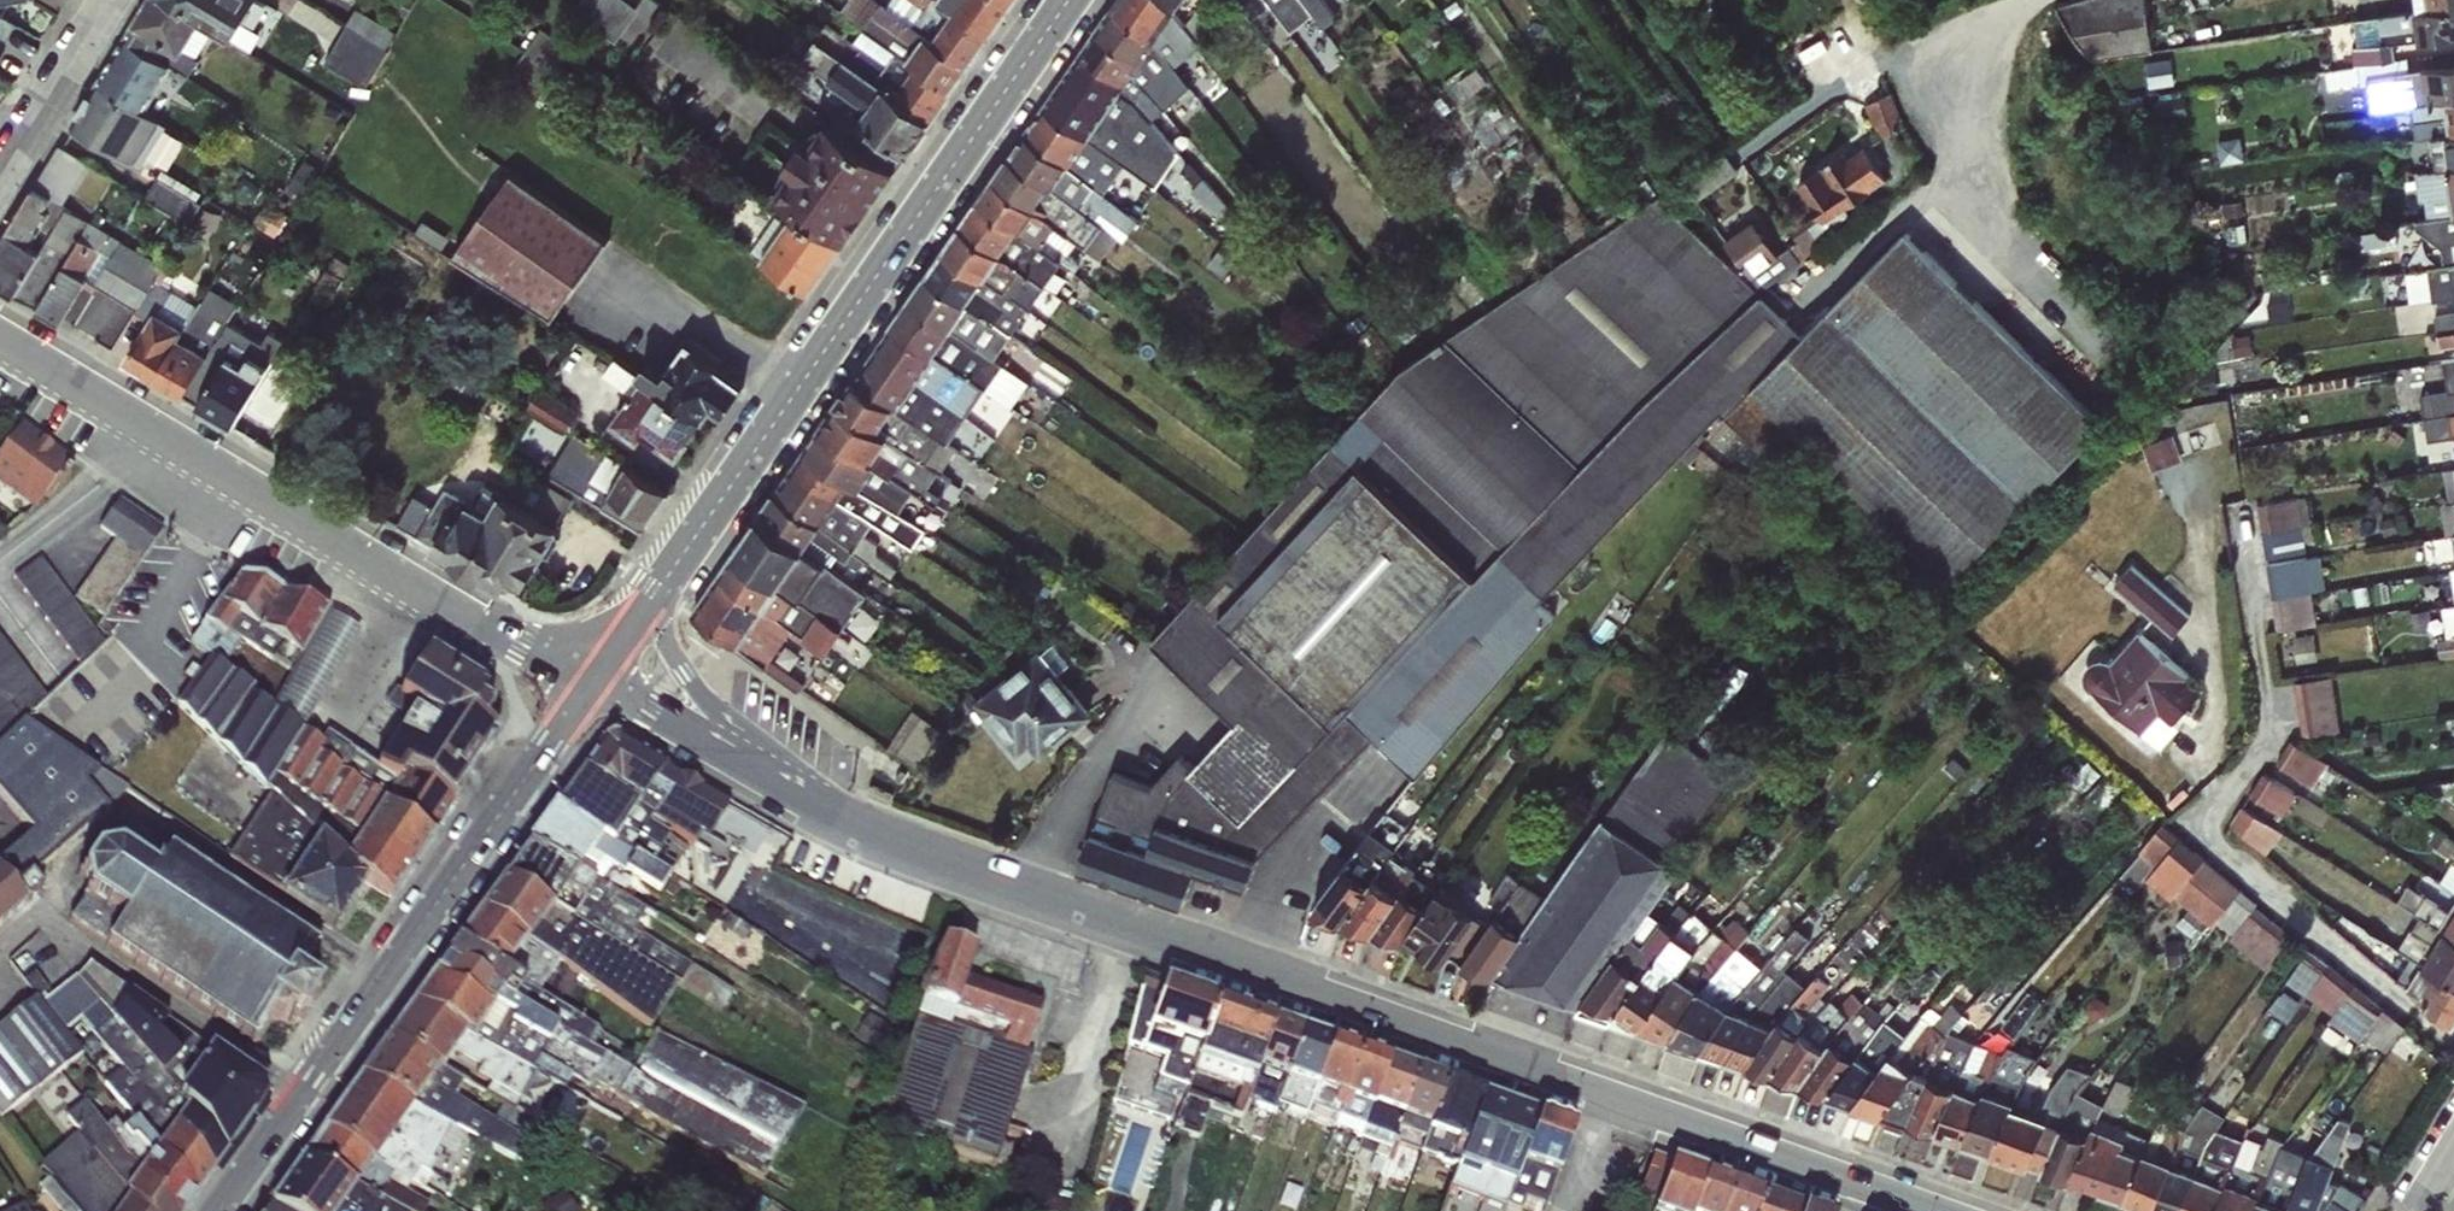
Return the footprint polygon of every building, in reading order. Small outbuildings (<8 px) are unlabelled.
[(168,0),(147,0),(132,24),(198,58),(213,29),(168,0)] [(213,29),(231,39),(253,0),(168,0),(213,29)] [(578,10),(622,38),(644,2),(642,0),(584,0),(578,10)] [(886,7),(970,63),(990,33),(940,0),(891,0),(886,7)] [(990,33),(1014,0),(940,0),(990,33)] [(1163,0),(1119,0),(1112,10),(1157,43),(1165,59),(1169,62),(1181,54),(1199,78),(1206,74),(1211,83),(1223,77),(1217,68),(1174,13),(1163,0)] [(1174,13),(1183,0),(1163,0),(1174,13)] [(1250,22),(1262,12),(1253,0),(1235,0),(1250,22)] [(2453,4),(2453,0),(2414,0),(2416,9),(2453,4)] [(970,63),(886,7),(881,2),(864,27),(951,89),(970,63)] [(353,4),(330,65),(377,82),(399,21),(353,4)] [(2416,9),(2413,10),(2418,43),(2453,37),(2453,36),(2453,34),(2453,4),(2416,9)] [(1157,43),(1112,10),(1096,32),(1156,73),(1165,59),(1157,43)] [(951,89),(864,27),(854,41),(826,22),(817,38),(930,119),(951,89)] [(198,58),(132,24),(96,82),(147,112),(173,67),(188,76),(198,58)] [(1156,73),(1096,32),(1080,56),(1124,85),(1166,139),(1180,129),(1146,88),(1156,73)] [(930,119),(817,38),(800,60),(866,107),(859,119),(875,130),(864,147),(894,170),(930,119)] [(1124,85),(1080,56),(1063,80),(1168,166),(1178,151),(1166,139),(1124,85)] [(2409,109),(2453,100),(2453,65),(2385,74),(2390,110),(2409,109)] [(1168,166),(1063,80),(1043,109),(1115,158),(1140,176),(1156,184),(1168,166)] [(147,112),(96,82),(69,125),(134,164),(162,122),(147,112)] [(1896,89),(1871,99),(1882,129),(1907,119),(1896,89)] [(2445,135),(2453,134),(2453,100),(2409,109),(2413,134),(2445,135)] [(1115,158),(1043,109),(1025,135),(1120,206),(1130,191),(1105,173),(1115,158)] [(894,170),(864,147),(819,116),(772,189),(794,209),(843,243),(894,170)] [(2449,167),(2453,166),(2453,134),(2445,135),(2449,167)] [(1120,206),(1025,135),(1010,157),(1117,237),(1124,241),(1138,220),(1120,206)] [(1827,220),(1891,176),(1863,136),(1799,180),(1827,220)] [(77,213),(63,205),(87,160),(58,145),(0,242),(0,286),(25,301),(77,213)] [(1117,237),(1010,157),(995,179),(1077,244),(1100,260),(1117,237)] [(167,165),(149,193),(190,218),(208,190),(167,165)] [(2449,167),(2416,171),(2418,199),(2423,200),(2427,218),(2453,214),(2453,166),(2449,167)] [(456,258),(561,315),(607,229),(502,173),(456,258)] [(1077,244),(995,179),(978,202),(1050,257),(1063,266),(1077,244)] [(1111,774),(1091,833),(1080,867),(1183,903),(1196,871),(1247,888),(1258,856),(1375,738),(1417,777),(1556,617),(1540,601),(1544,596),(1751,389),(1801,333),(1766,300),(1660,195),(1400,368),(1149,641),(1233,723),(1193,767),(1180,755),(1151,788),(1111,774)] [(1050,257),(978,202),(963,225),(1043,287),(1061,299),(1068,289),(1050,277),(1057,270),(1048,264),(1050,257)] [(843,243),(794,209),(787,220),(775,214),(749,252),(808,292),(843,243)] [(112,256),(123,239),(102,226),(108,217),(98,210),(89,219),(77,213),(25,301),(61,323),(102,250),(112,256)] [(2427,218),(2416,219),(2415,229),(2441,249),(2442,263),(2453,262),(2453,214),(2427,218)] [(1752,270),(1781,257),(1763,217),(1734,231),(1752,270)] [(1043,287),(963,225),(944,252),(1011,298),(1028,309),(1043,287)] [(2098,427),(1907,230),(1878,256),(1801,333),(1751,389),(1948,586),(2098,427)] [(123,239),(112,256),(94,285),(135,310),(132,316),(145,324),(124,360),(155,378),(197,305),(161,284),(172,265),(167,262),(164,263),(123,239)] [(1011,298),(944,252),(928,275),(969,304),(1011,333),(1024,316),(1005,304),(1011,298)] [(2442,263),(2409,269),(2410,283),(2453,282),(2453,262),(2442,263)] [(909,302),(952,329),(969,304),(928,275),(909,302)] [(183,394),(218,338),(231,316),(201,300),(197,305),(155,378),(183,394)] [(952,329),(909,302),(891,328),(985,389),(1011,404),(1028,379),(952,329)] [(2437,334),(2453,331),(2453,312),(2434,315),(2437,334)] [(872,356),(963,418),(985,389),(891,328),(872,356)] [(218,338),(183,394),(233,424),(286,339),(271,331),(255,356),(250,353),(244,363),(230,356),(234,349),(218,338)] [(2437,334),(2438,348),(2453,346),(2453,331),(2437,334)] [(724,415),(747,376),(684,340),(665,373),(643,360),(638,369),(617,357),(609,372),(633,386),(614,417),(681,456),(710,406),(724,415)] [(854,381),(929,428),(934,419),(954,431),(963,418),(872,356),(854,381)] [(929,428),(854,381),(837,406),(940,473),(957,448),(929,428)] [(541,385),(532,404),(571,422),(580,403),(541,385)] [(940,473),(837,406),(819,430),(912,490),(935,506),(952,478),(940,473)] [(2437,416),(2440,439),(2453,437),(2453,413),(2437,416)] [(73,465),(21,426),(0,452),(0,486),(33,510),(73,465)] [(912,490),(819,430),(804,453),(886,505),(891,494),(905,503),(912,490)] [(2175,432),(2149,440),(2155,461),(2181,453),(2175,432)] [(581,488),(601,449),(573,434),(553,473),(581,488)] [(609,448),(583,489),(644,527),(670,487),(609,448)] [(790,473),(867,527),(871,520),(913,547),(926,527),(886,505),(804,453),(790,473)] [(2453,502),(2453,467),(2443,470),(2447,503),(2453,502)] [(867,527),(790,473),(776,493),(873,561),(882,545),(863,533),(867,527)] [(414,490),(394,523),(505,588),(511,578),(524,586),(560,525),(485,481),(473,501),(446,485),(436,503),(414,490)] [(873,561),(776,493),(759,517),(831,566),(838,555),(864,573),(873,561)] [(2279,553),(2310,550),(2304,494),(2273,497),(2279,553)] [(79,594),(109,614),(167,526),(121,496),(101,526),(118,537),(79,594)] [(2453,535),(2453,502),(2447,503),(2440,505),(2444,535),(2450,536),(2453,535)] [(747,535),(855,608),(867,590),(831,566),(759,517),(747,535)] [(855,608),(747,535),(734,554),(842,629),(855,608)] [(2325,552),(2280,556),(2287,626),(2318,623),(2315,585),(2328,584),(2325,552)] [(16,575),(85,658),(112,637),(43,553),(16,575)] [(842,629),(734,554),(719,576),(792,627),(828,652),(842,629)] [(2132,559),(2114,579),(2177,632),(2194,612),(2132,559)] [(259,630),(282,590),(239,575),(203,621),(224,637),(238,617),(259,630)] [(792,627),(719,576),(693,614),(710,627),(766,668),(792,627)] [(325,607),(282,590),(259,630),(300,656),(325,607)] [(52,694),(0,625),(0,734),(52,694)] [(2097,637),(2072,666),(2159,740),(2207,685),(2139,628),(2117,654),(2097,637)] [(270,797),(229,857),(329,925),(363,876),(389,894),(455,796),(448,791),(494,724),(479,713),(493,692),(422,644),(392,688),(411,700),(370,761),(405,785),(400,792),(213,664),(177,716),(275,781),(278,777),(357,831),(345,848),(270,797)] [(1040,759),(1093,716),(1039,649),(974,701),(1017,755),(1029,746),(1040,759)] [(2340,674),(2308,676),(2311,730),(2343,729),(2340,674)] [(916,708),(893,745),(922,762),(944,725),(916,708)] [(604,738),(583,768),(654,817),(648,823),(667,834),(669,832),(692,847),(698,836),(707,840),(729,802),(612,736),(604,738)] [(2298,740),(2285,764),(2319,782),(2331,757),(2298,740)] [(687,848),(667,834),(648,823),(654,817),(583,768),(556,806),(668,877),(687,848)] [(2261,797),(2289,813),(2302,789),(2274,774),(2261,797)] [(2232,824),(2272,849),(2285,827),(2245,802),(2232,824)] [(658,893),(668,877),(556,806),(546,820),(611,864),(658,893)] [(1647,910),(1678,869),(1603,816),(1521,933),(1494,975),(1577,1007),(1647,910)] [(2202,934),(2245,883),(2167,819),(2123,872),(2141,887),(2152,873),(2191,906),(2181,917),(2202,934)] [(598,884),(611,864),(546,820),(528,845),(598,884)] [(154,875),(170,851),(133,828),(118,851),(154,875)] [(1340,922),(1391,852),(1367,834),(1311,912),(1340,922)] [(2443,835),(2436,847),(2451,858),(2440,879),(2453,891),(2453,841),(2443,835)] [(644,913),(598,884),(528,845),(506,876),(678,987),(719,1014),(732,990),(632,931),(644,913)] [(1416,872),(1420,864),(1395,847),(1391,852),(1340,922),(1373,934),(1416,872)] [(2284,875),(2390,924),(2403,896),(2297,847),(2284,875)] [(154,875),(118,851),(94,854),(82,874),(85,895),(86,898),(122,921),(107,944),(105,946),(251,1043),(254,1043),(275,1011),(296,1027),(316,997),(294,982),(315,951),(314,947),(170,851),(154,875)] [(29,903),(0,867),(0,926),(29,903)] [(1406,936),(1438,889),(1416,872),(1373,934),(1401,944),(1406,936)] [(649,1026),(678,987),(506,876),(483,909),(575,970),(649,1026)] [(1446,960),(1478,915),(1438,889),(1406,936),(1420,946),(1420,956),(1430,963),(1446,960)] [(2233,900),(2246,909),(2229,935),(2273,964),(2296,929),(2239,892),(2233,900)] [(2449,907),(2423,894),(2411,910),(2417,917),(2453,936),(2453,900),(2449,907)] [(86,898),(85,895),(69,920),(107,944),(122,921),(86,898)] [(1577,1007),(1612,1020),(1692,911),(1678,900),(1662,921),(1647,910),(1577,1007)] [(575,976),(575,970),(483,909),(459,942),(538,992),(547,973),(567,988),(575,976)] [(1694,910),(1692,911),(1612,1020),(1640,1029),(1714,927),(1694,910)] [(2398,945),(2368,928),(2343,912),(2331,929),(2430,1011),(2453,1025),(2453,1024),(2453,981),(2398,945)] [(1494,975),(1521,933),(1497,913),(1463,964),(1494,975)] [(1720,920),(1714,927),(1640,1029),(1669,1039),(1700,988),(1716,972),(1751,932),(1732,916),(1726,924),(1720,920)] [(2417,917),(2398,945),(2453,981),(2453,936),(2417,917)] [(1700,1050),(1726,1059),(1751,1016),(1789,971),(1785,968),(1796,954),(1789,949),(1803,932),(1796,926),(1756,974),(1700,1050)] [(965,978),(975,951),(944,940),(879,1128),(1010,1173),(1017,1152),(1000,1146),(1014,1106),(1033,1052),(1026,1050),(1042,1004),(965,978)] [(597,1030),(538,992),(459,942),(446,961),(587,1045),(597,1030)] [(2308,950),(2273,1005),(2293,1017),(2307,995),(2393,1048),(2414,1015),(2308,950)] [(1669,1039),(1700,1050),(1756,974),(1738,956),(1721,975),(1716,972),(1700,988),(1669,1039)] [(630,1071),(587,1045),(446,961),(415,1005),(548,1082),(555,1085),(562,1073),(584,1086),(587,1082),(762,1181),(803,1108),(802,1107),(653,1032),(630,1071)] [(1798,961),(1789,971),(1751,1016),(1726,1059),(1746,1066),(1800,993),(1794,987),(1808,969),(1798,961)] [(185,1107),(224,1154),(264,1098),(262,1084),(90,966),(77,977),(111,1018),(185,1107)] [(1110,1098),(1177,1117),(1218,1000),(1143,973),(1110,1098)] [(1818,976),(1800,993),(1746,1066),(1771,1075),(1827,1002),(1821,995),(1830,985),(1818,976)] [(2019,1031),(2042,996),(2025,985),(2001,1020),(2019,1031)] [(1879,1011),(1862,1001),(1799,1084),(1827,1094),(1884,1018),(1900,1000),(1889,989),(1882,995),(1886,999),(1879,1011)] [(1831,999),(1827,1002),(1771,1075),(1799,1084),(1862,1001),(1852,992),(1839,1006),(1831,999)] [(1234,1130),(1245,1106),(1273,1019),(1218,1000),(1177,1117),(1173,1133),(1198,1140),(1204,1121),(1234,1130)] [(1919,1016),(1903,1035),(1851,1106),(1883,1115),(1944,1037),(1950,1031),(1961,1014),(1951,1004),(1941,1014),(1931,1005),(1919,1016)] [(534,1109),(548,1082),(415,1005),(389,1038),(443,1068),(453,1054),(479,1067),(475,1075),(491,1084),(483,1096),(513,1113),(519,1102),(534,1109)] [(168,1128),(185,1107),(111,1018),(92,1035),(121,1068),(104,1082),(87,1060),(65,1076),(85,1101),(65,1117),(77,1132),(121,1191),(135,1173),(148,1155),(168,1128)] [(1903,1035),(1884,1018),(1827,1094),(1826,1098),(1851,1106),(1903,1035)] [(1274,1115),(1276,1108),(1303,1030),(1273,1019),(1245,1106),(1274,1115)] [(1276,1108),(1303,1118),(1332,1040),(1303,1030),(1276,1108)] [(1883,1115),(1906,1124),(1950,1031),(1944,1037),(1883,1115)] [(1974,1042),(1950,1031),(1906,1124),(1935,1134),(1974,1042)] [(463,1081),(443,1068),(389,1038),(362,1077),(480,1142),(521,1164),(528,1144),(451,1096),(463,1081)] [(1975,1039),(1974,1042),(1935,1134),(1960,1143),(2002,1052),(1975,1039)] [(1303,1118),(1330,1127),(1360,1049),(1332,1040),(1303,1118)] [(2009,1044),(2002,1052),(1960,1143),(1990,1153),(2014,1104),(2029,1068),(2039,1057),(2009,1044)] [(1358,1148),(1361,1139),(1388,1060),(1360,1049),(1330,1127),(1326,1137),(1358,1148)] [(1379,1173),(1393,1136),(1419,1071),(1388,1060),(1361,1139),(1378,1144),(1368,1168),(1379,1173)] [(2029,1167),(2041,1170),(2075,1094),(2093,1073),(2067,1063),(2052,1085),(2040,1113),(2047,1118),(2029,1167)] [(1393,1136),(1418,1145),(1446,1080),(1419,1071),(1393,1136)] [(471,1161),(480,1142),(362,1077),(343,1103),(423,1155),(432,1139),(471,1161)] [(2115,1077),(2101,1107),(2072,1178),(2100,1189),(2132,1129),(2110,1119),(2111,1112),(2119,1114),(2135,1085),(2115,1077)] [(1417,1154),(1454,1166),(1462,1145),(1481,1093),(1446,1080),(1418,1145),(1417,1154)] [(1481,1093),(1462,1145),(1520,1164),(1537,1113),(1481,1093)] [(2101,1107),(2075,1094),(2041,1170),(2054,1179),(2069,1181),(2072,1178),(2101,1107)] [(449,1168),(423,1155),(343,1103),(325,1128),(409,1184),(436,1197),(449,1168)] [(2216,1128),(2225,1117),(2201,1103),(2183,1127),(2152,1210),(2179,1210),(2216,1128)] [(1990,1153),(2029,1167),(2047,1118),(2040,1113),(2014,1104),(1990,1153)] [(168,1128),(210,1173),(224,1154),(185,1107),(168,1128)] [(1537,1113),(1520,1164),(1507,1201),(1517,1204),(1514,1210),(1545,1210),(1576,1126),(1537,1113)] [(2329,1180),(2351,1122),(2338,1116),(2311,1153),(2305,1157),(2299,1175),(2285,1210),(2314,1210),(2329,1180)] [(2151,1210),(2152,1210),(2183,1127),(2161,1117),(2151,1137),(2123,1200),(2151,1210)] [(148,1155),(196,1193),(210,1173),(168,1128),(148,1155)] [(409,1184),(325,1128),(305,1158),(399,1210),(425,1210),(428,1205),(406,1190),(409,1184)] [(2216,1128),(2179,1210),(2216,1210),(2241,1147),(2245,1138),(2216,1128)] [(2099,1192),(2123,1200),(2151,1137),(2132,1129),(2100,1189),(2099,1192)] [(109,1210),(139,1210),(121,1191),(77,1132),(58,1150),(109,1210)] [(2275,1167),(2283,1141),(2268,1133),(2263,1146),(2258,1145),(2256,1153),(2241,1147),(2216,1210),(2256,1210),(2275,1167)] [(1507,1201),(1520,1164),(1462,1145),(1454,1166),(1438,1210),(1504,1210),(1507,1201)] [(58,1150),(39,1167),(49,1179),(75,1210),(109,1210),(58,1150)] [(173,1210),(183,1210),(196,1193),(148,1155),(135,1173),(173,1210)] [(1706,1173),(1652,1155),(1638,1192),(1656,1198),(1651,1210),(1692,1210),(1706,1173)] [(305,1158),(272,1205),(282,1210),(399,1210),(305,1158)] [(2299,1175),(2275,1167),(2256,1210),(2285,1210),(2299,1175)] [(135,1173),(121,1191),(139,1210),(173,1210),(135,1173)] [(1706,1173),(1692,1210),(1723,1210),(1734,1183),(1706,1173)] [(49,1179),(38,1186),(59,1210),(75,1210),(49,1179)] [(2329,1180),(2314,1210),(2360,1210),(2368,1200),(2329,1180)] [(1734,1183),(1723,1210),(1758,1210),(1764,1193),(1734,1183)] [(1764,1193),(1758,1210),(1801,1210),(1803,1206),(1764,1193)]
